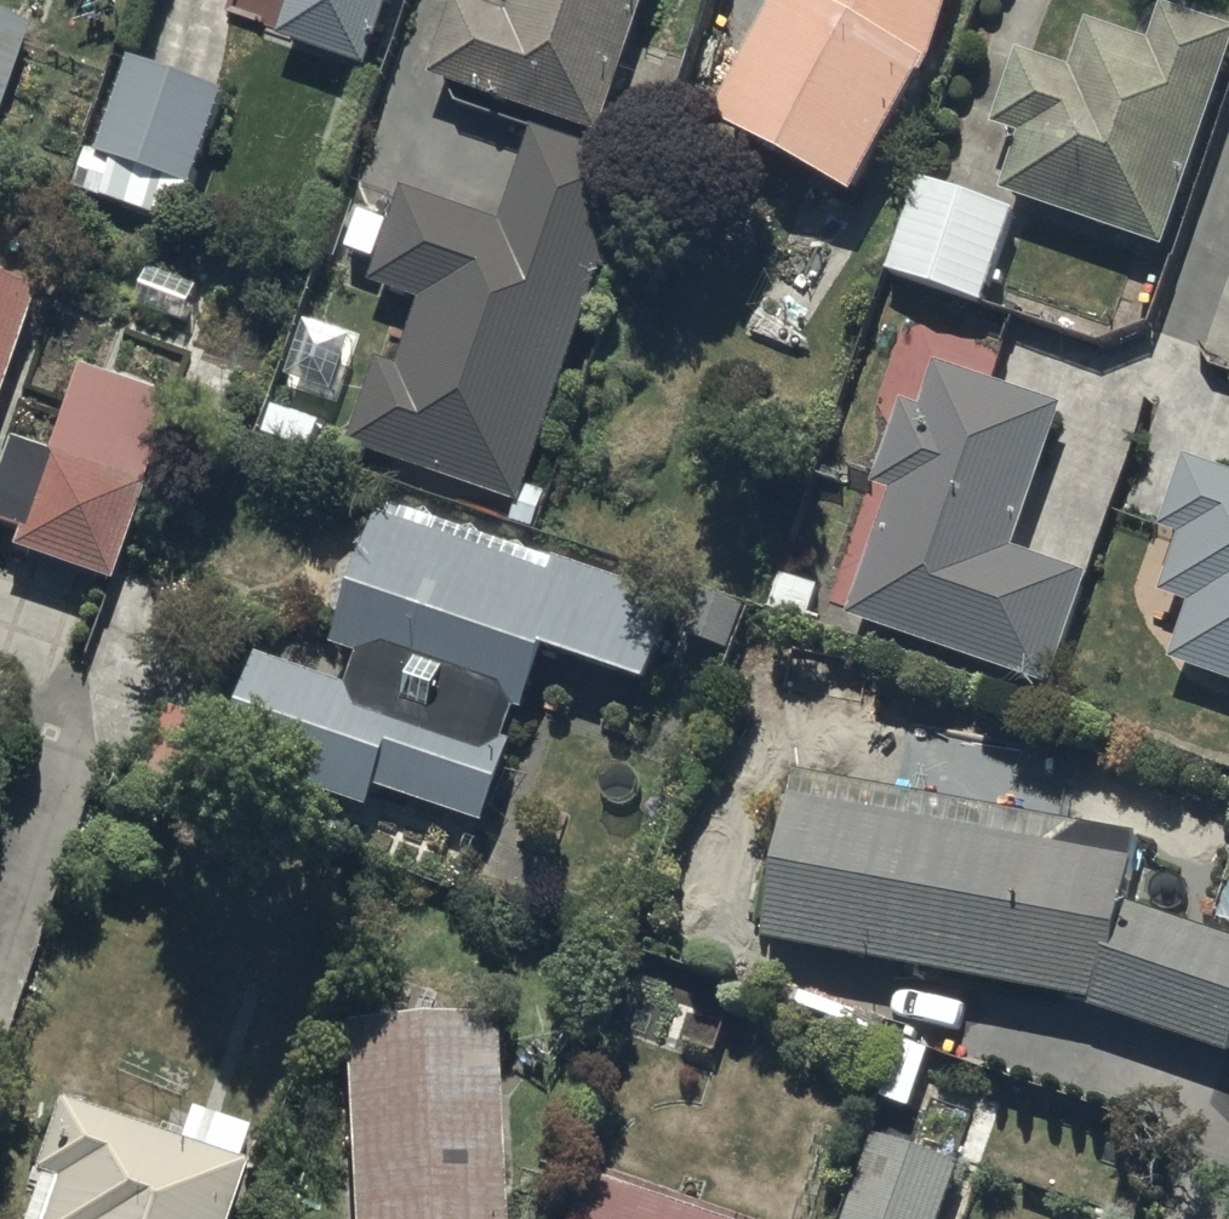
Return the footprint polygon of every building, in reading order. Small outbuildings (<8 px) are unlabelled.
[(280,28),(369,58),(389,0),(289,0),(280,28)] [(509,6),(491,0),(454,0),(431,71),(603,128),(645,0),(511,0),(509,6)] [(709,106),(849,185),(922,56),(939,0),(770,0),(709,106)] [(1161,0),(1157,0),(1146,34),(1080,12),(1064,60),(1016,44),(990,120),(1014,128),(995,184),(1165,241),(1228,51),(1228,23),(1161,0)] [(0,10),(0,89),(25,18),(0,10)] [(224,80),(128,46),(94,141),(191,174),(224,80)] [(657,169),(532,126),(500,217),(397,181),(363,279),(419,298),(398,360),(383,355),(353,442),(516,498),(597,263),(622,272),(657,169)] [(1017,206),(917,173),(886,267),(986,300),(1017,206)] [(0,269),(0,378),(31,280),(0,269)] [(1013,544),(1064,398),(938,355),(923,398),(902,390),(873,476),(888,481),(845,604),(1051,675),(1088,570),(1013,544)] [(15,526),(7,547),(105,580),(168,397),(73,364),(44,451),(6,439),(0,460),(0,520),(15,526)] [(1161,522),(1183,529),(1163,586),(1191,595),(1169,662),(1228,682),(1228,470),(1184,455),(1161,522)] [(339,680),(249,652),(216,756),(362,802),(368,785),(477,819),(533,643),(636,676),(663,591),(371,498),(325,643),(348,651),(339,680)] [(1133,888),(1142,847),(799,783),(775,929),(1097,995),(1228,1047),(1228,925),(1133,888)] [(492,1009),(344,1018),(354,1218),(506,1218),(492,1009)] [(57,1089),(50,1110),(30,1170),(54,1178),(40,1218),(227,1218),(247,1160),(240,1157),(249,1132),(252,1122),(219,1111),(187,1101),(177,1129),(57,1089)] [(842,1218),(944,1218),(965,1162),(875,1129),(842,1218)] [(559,1218),(737,1218),(579,1163),(559,1218)]
